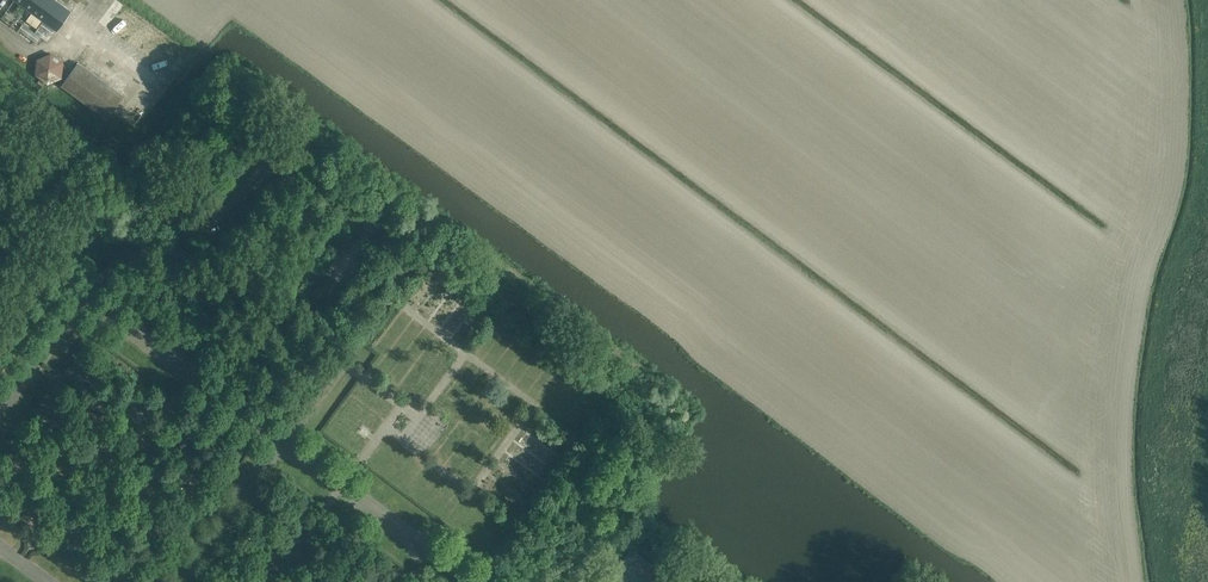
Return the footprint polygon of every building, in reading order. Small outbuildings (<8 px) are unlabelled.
[(57,0),(16,0),(32,12),(56,30),(57,30),(71,11),(57,0)] [(56,30),(32,12),(19,30),(37,43),(42,37),(48,42),(56,30)] [(61,78),(64,63),(52,53),(37,59),(35,74),(47,84),(61,78)] [(125,96),(78,62),(61,85),(108,119),(125,96)]
